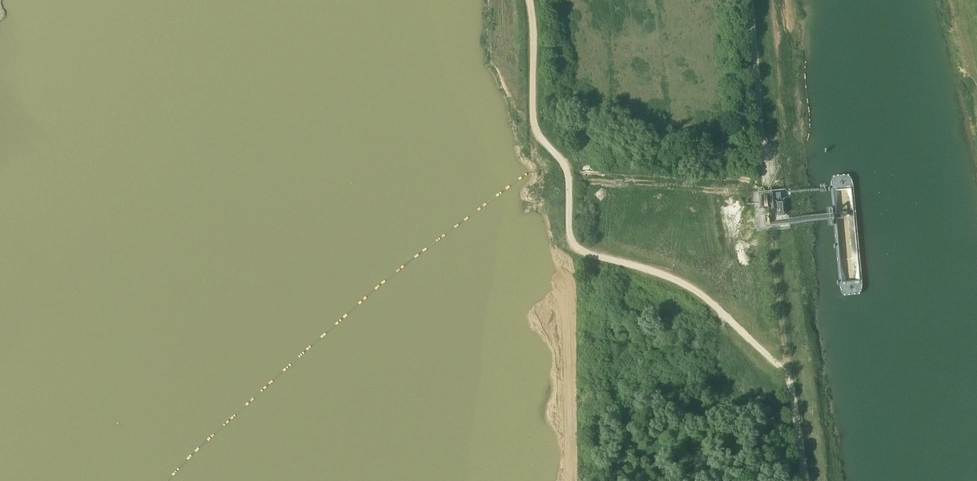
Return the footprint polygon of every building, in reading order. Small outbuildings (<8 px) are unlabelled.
[(778,213),(778,202),(783,202),(783,193),(775,193),(776,213),(778,213)]
